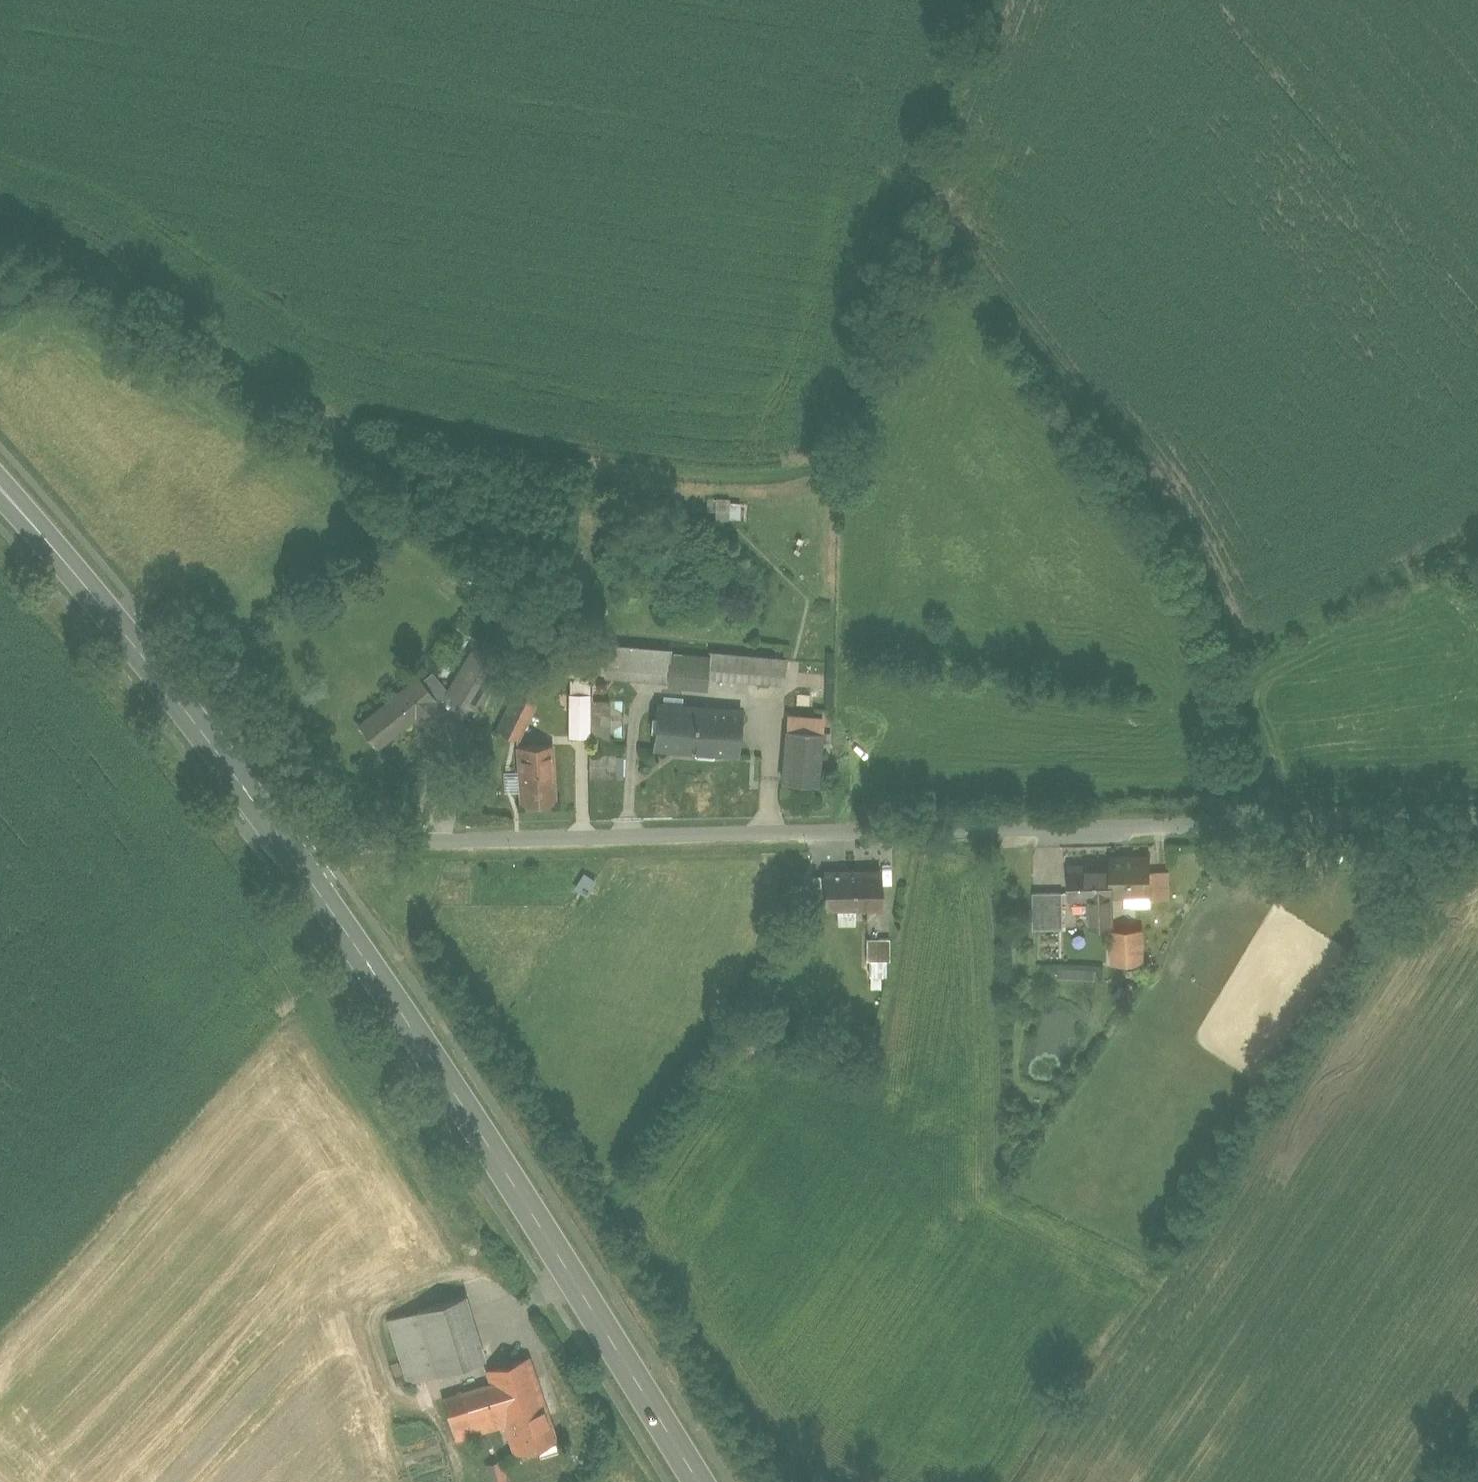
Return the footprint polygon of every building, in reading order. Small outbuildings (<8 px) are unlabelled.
[(745,500),(711,499),(711,515),(744,516),(745,500)] [(488,706),(512,648),(479,634),(455,692),(488,706)] [(671,649),(604,644),(602,674),(668,679),(671,649)] [(671,649),(668,679),(703,682),(704,675),(706,651),(671,649)] [(706,651),(704,675),(783,681),(784,657),(706,651)] [(531,657),(494,727),(516,739),(537,700),(533,698),(550,667),(531,657)] [(409,677),(352,721),(373,747),(417,713),(409,704),(422,694),(409,677)] [(587,692),(565,692),(565,734),(587,734),(587,700),(587,692)] [(605,700),(587,700),(587,734),(605,734),(605,700)] [(740,709),(654,703),(651,748),(736,754),(740,709)] [(818,717),(783,714),(781,730),(817,733),(818,717)] [(817,733),(781,730),(777,781),(812,784),(817,733)] [(553,745),(513,746),(515,804),(555,803),(553,745)] [(618,775),(617,753),(594,753),(594,776),(618,775)] [(1148,852),(1104,853),(1105,863),(1105,894),(1111,894),(1149,893),(1148,868),(1148,852)] [(1105,894),(1105,863),(1064,864),(1065,895),(1084,894),(1105,894)] [(1165,867),(1148,868),(1149,893),(1149,897),(1166,897),(1165,867)] [(880,868),(827,869),(828,907),(880,907),(880,868)] [(591,894),(600,879),(588,872),(579,886),(591,894)] [(1060,892),(1031,892),(1032,928),(1061,927),(1060,892)] [(1105,894),(1084,894),(1085,924),(1112,923),(1111,894),(1105,894)] [(1139,927),(1107,929),(1108,962),(1140,960),(1139,927)] [(886,937),(865,937),(865,958),(887,958),(886,937)] [(460,1295),(390,1318),(411,1382),(482,1359),(460,1295)] [(551,1435),(525,1355),(482,1369),(486,1380),(499,1422),(509,1449),(551,1435)] [(454,1437),(499,1422),(486,1380),(440,1395),(454,1437)] [(490,1481),(506,1481),(499,1457),(484,1461),(490,1481)]
